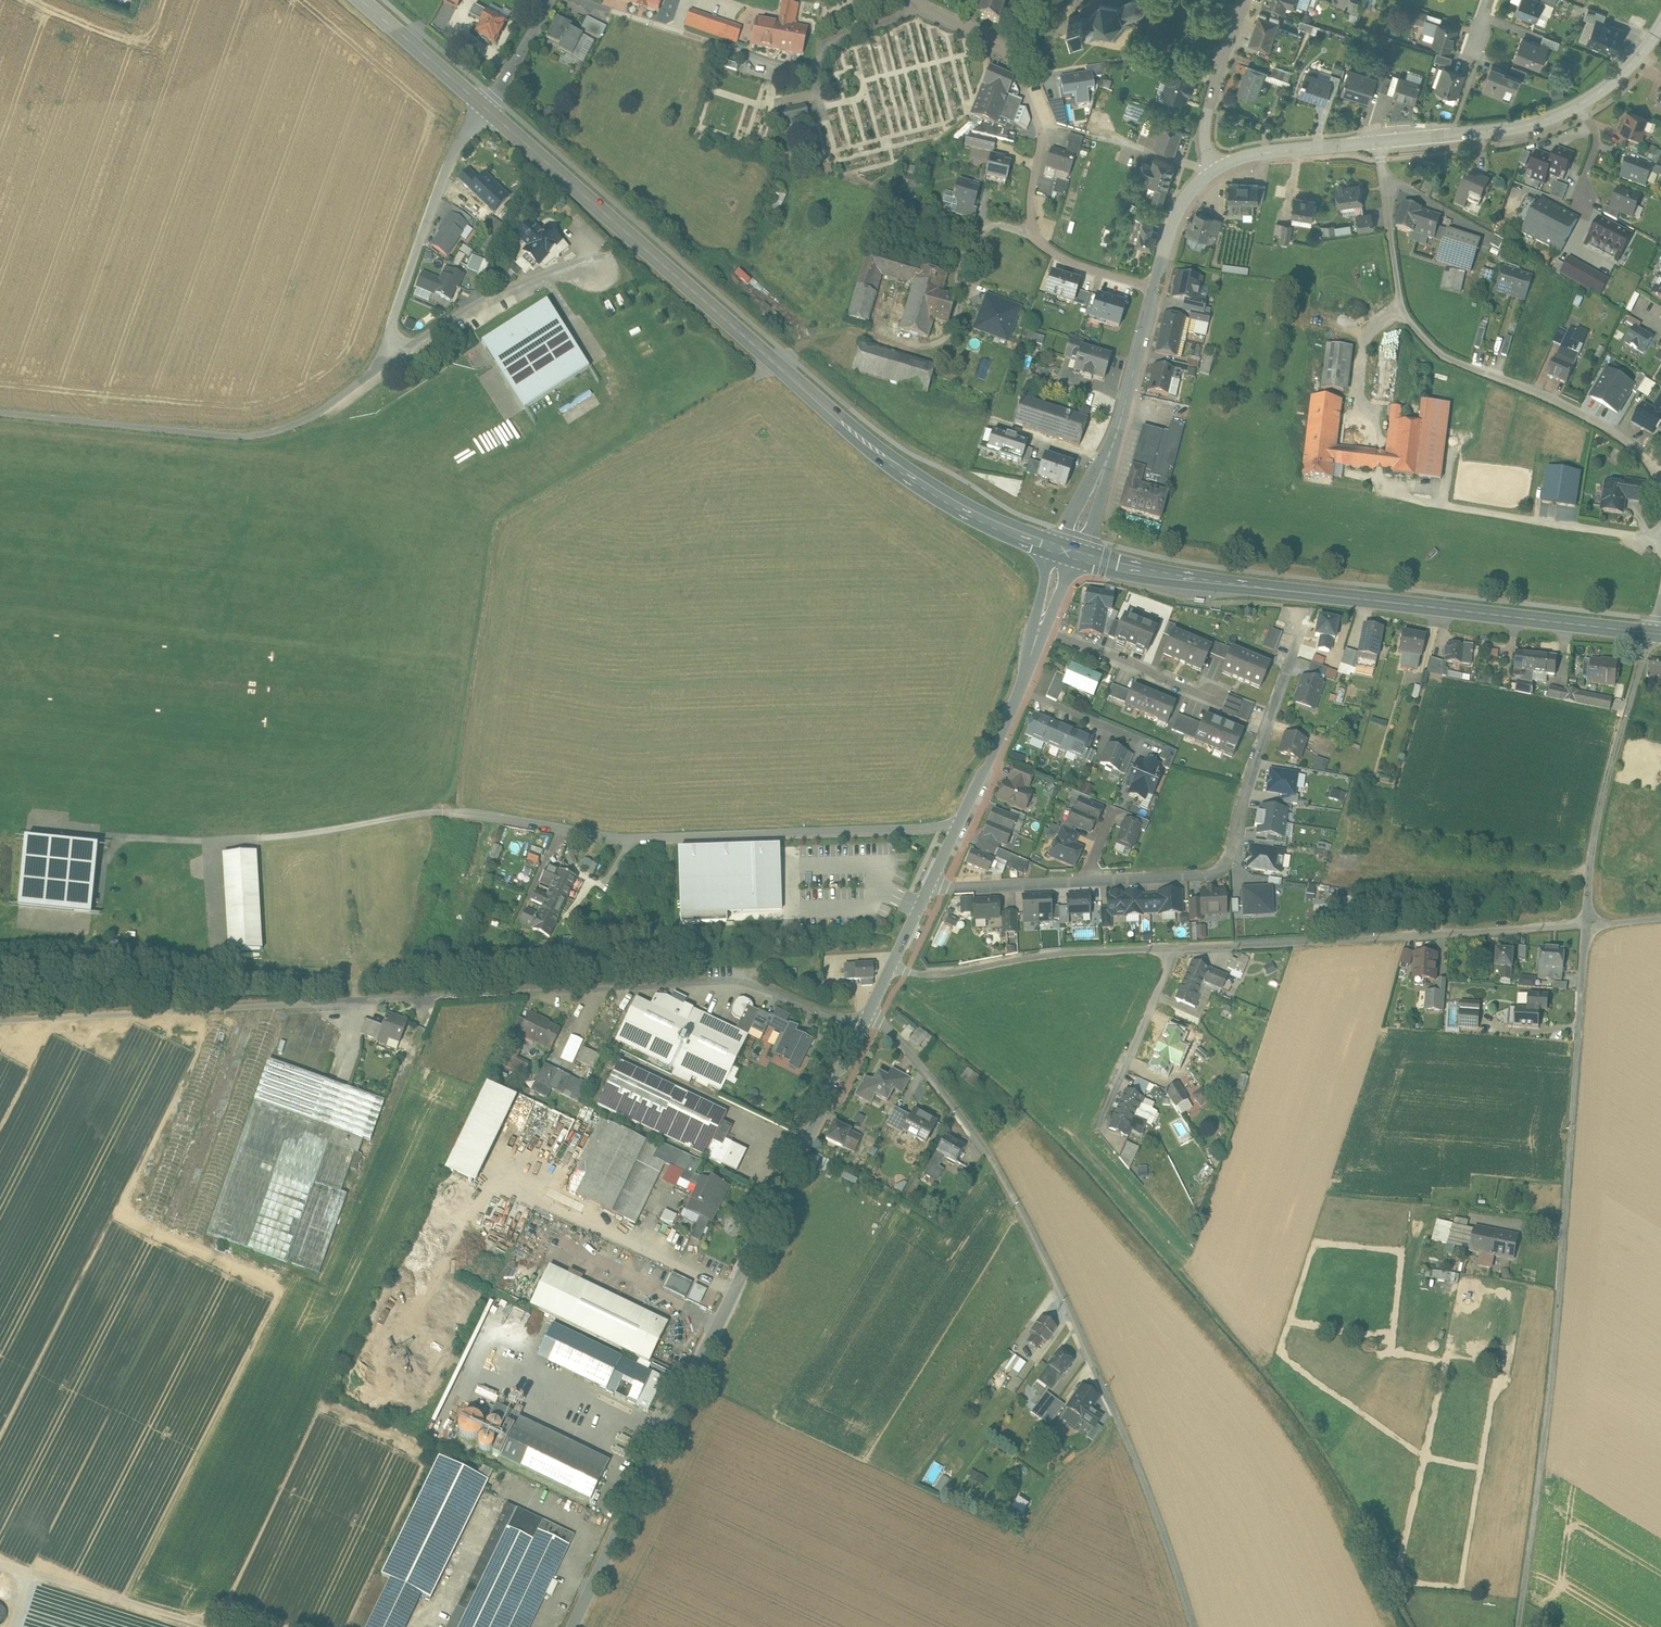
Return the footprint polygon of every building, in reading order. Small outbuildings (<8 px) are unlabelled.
[(443,0),(456,8),(461,0),(443,0)] [(639,4),(638,6),(646,8),(647,7),(657,10),(661,0),(625,0),(639,4)] [(978,18),(999,24),(1006,1),(1005,0),(983,0),(978,18)] [(1089,0),(1081,3),(1083,11),(1082,11),(1083,12),(1069,16),(1074,31),(1078,30),(1079,31),(1080,31),(1081,31),(1082,32),(1083,31),(1084,30),(1085,29),(1085,28),(1088,27),(1088,28),(1089,27),(1092,35),(1100,32),(1114,35),(1115,38),(1118,37),(1117,34),(1127,23),(1134,21),(1135,23),(1146,19),(1142,9),(1144,8),(1145,7),(1146,5),(1147,3),(1147,1),(1147,0),(1090,0),(1089,0)] [(1263,3),(1285,11),(1287,3),(1306,10),(1310,0),(1264,0),(1263,3)] [(1351,0),(1347,12),(1358,16),(1362,4),(1351,0)] [(1364,7),(1370,9),(1373,0),(1367,0),(1364,7)] [(1515,14),(1544,25),(1548,14),(1540,11),(1544,1),(1542,0),(1521,0),(1515,14)] [(1549,0),(1542,0),(1544,1),(1540,11),(1548,14),(1550,15),(1555,2),(1549,0)] [(793,3),(783,1),(779,23),(757,19),(755,28),(754,28),(752,30),(751,33),(753,35),(754,35),(752,44),(802,54),(807,29),(794,26),(797,11),(792,10),(793,3)] [(506,23),(475,6),(470,15),(482,22),(476,34),(482,37),(482,39),(482,40),(486,42),(487,42),(488,40),(495,44),(506,23)] [(1606,15),(1588,8),(1584,19),(1596,23),(1597,21),(1603,23),(1606,15)] [(716,19),(690,10),(685,25),(711,34),(716,19)] [(1440,24),(1427,20),(1428,16),(1416,12),(1414,19),(1413,19),(1412,20),(1413,20),(1425,24),(1424,29),(1436,34),(1433,45),(1450,50),(1457,30),(1440,24)] [(1302,36),(1277,28),(1279,20),(1260,13),(1252,35),(1253,36),(1255,42),(1255,43),(1261,45),(1259,52),(1292,63),(1302,36)] [(1442,18),(1429,14),(1428,16),(1427,20),(1440,24),(1442,18)] [(587,17),(581,30),(600,40),(607,27),(587,17)] [(572,26),(557,18),(547,37),(561,45),(559,50),(578,60),(589,39),(570,29),(572,26)] [(735,26),(716,19),(711,34),(730,40),(735,26)] [(1314,25),(1301,21),(1298,28),(1312,32),(1314,25)] [(1603,23),(1597,21),(1596,23),(1588,43),(1614,53),(1623,31),(1603,23)] [(741,28),(735,26),(730,40),(737,42),(741,28)] [(1560,41),(1545,35),(1542,42),(1558,48),(1560,41)] [(1547,49),(1522,39),(1515,58),(1540,67),(1547,49)] [(1452,58),(1437,53),(1434,61),(1450,66),(1452,58)] [(1193,63),(1175,57),(1170,71),(1171,71),(1189,77),(1193,63)] [(726,60),(724,67),(737,71),(739,64),(726,60)] [(1105,65),(1086,68),(1087,74),(1091,73),(1092,78),(1101,77),(1105,65)] [(1502,69),(1492,65),(1483,88),(1503,96),(1507,84),(1516,88),(1520,79),(1520,78),(1509,74),(1501,71),(1502,69)] [(1528,71),(1512,65),(1509,74),(1520,78),(1520,79),(1524,80),(1528,71)] [(1286,71),(1274,66),(1274,67),(1271,75),(1283,80),(1286,71)] [(1265,73),(1247,67),(1247,68),(1239,92),(1238,93),(1256,99),(1265,74),(1265,73)] [(970,121),(973,122),(972,125),(979,128),(982,124),(984,125),(985,120),(995,125),(995,124),(998,117),(1013,123),(1022,101),(1017,99),(1019,93),(1010,89),(1014,79),(989,68),(971,114),(972,115),(970,121)] [(1463,75),(1445,68),(1437,89),(1440,90),(1441,93),(1445,94),(1448,93),(1456,96),(1463,75)] [(1375,78),(1350,70),(1346,81),(1345,81),(1344,85),(1345,85),(1342,93),(1368,101),(1373,88),(1376,78),(1375,78)] [(1189,77),(1171,71),(1168,82),(1169,87),(1167,94),(1185,101),(1189,91),(1191,92),(1194,84),(1192,83),(1193,78),(1189,77)] [(1292,73),(1286,71),(1283,80),(1289,81),(1292,73)] [(1087,74),(1060,78),(1060,79),(1061,79),(1062,85),(1060,86),(1062,99),(1071,98),(1071,95),(1076,94),(1077,97),(1078,104),(1081,104),(1089,103),(1087,91),(1094,90),(1092,78),(1091,73),(1087,74)] [(1385,76),(1376,73),(1375,78),(1376,78),(1373,88),(1381,90),(1385,76)] [(1271,75),(1268,74),(1266,79),(1287,86),(1289,81),(1283,80),(1271,75)] [(1331,82),(1306,74),(1304,81),(1303,81),(1302,83),(1303,83),(1300,95),(1325,103),(1329,89),(1332,82),(1331,82)] [(1341,77),(1333,75),(1331,82),(1332,82),(1329,89),(1336,92),(1341,77)] [(1385,76),(1381,90),(1388,92),(1393,78),(1385,76)] [(1420,84),(1399,77),(1393,95),(1412,101),(1415,93),(1417,94),(1420,84)] [(1553,98),(1564,96),(1562,87),(1552,89),(1553,98)] [(1062,101),(1049,102),(1050,107),(1057,124),(1066,126),(1062,101)] [(800,108),(781,113),(783,124),(802,119),(800,108)] [(1647,119),(1628,112),(1621,130),(1628,133),(1640,137),(1640,136),(1642,136),(1644,129),(1643,128),(1647,119)] [(1006,128),(1011,128),(1013,123),(998,117),(995,124),(1006,128)] [(1161,124),(1155,122),(1152,128),(1146,144),(1153,147),(1161,124)] [(1183,132),(1161,124),(1153,147),(1174,155),(1183,132)] [(981,135),(973,132),(961,143),(983,148),(983,145),(993,147),(993,150),(993,151),(996,140),(981,137),(981,135)] [(1640,137),(1628,133),(1625,139),(1642,146),(1644,139),(1640,137)] [(1083,138),(1070,134),(1067,142),(1069,143),(1081,147),(1083,138)] [(1081,147),(1069,143),(1066,153),(1075,156),(1077,157),(1081,147)] [(1660,161),(1660,157),(1660,149),(1651,146),(1647,158),(1660,161)] [(1066,153),(1052,148),(1045,169),(1046,169),(1044,176),(1054,179),(1056,172),(1069,176),(1075,156),(1066,153)] [(1558,148),(1554,158),(1548,174),(1565,181),(1575,155),(1558,148)] [(1554,158),(1537,151),(1527,177),(1544,184),(1548,174),(1554,158)] [(1004,159),(991,156),(986,175),(987,175),(987,174),(1006,179),(1006,180),(1007,180),(1011,164),(1004,162),(1004,159)] [(1152,166),(1143,163),(1141,169),(1150,172),(1147,181),(1157,184),(1152,199),(1163,202),(1167,187),(1168,187),(1175,164),(1155,158),(1152,166)] [(1653,168),(1628,158),(1621,176),(1646,186),(1653,168)] [(495,184),(485,174),(479,181),(468,171),(460,179),(485,204),(487,202),(495,210),(500,205),(500,206),(502,204),(502,203),(507,198),(494,185),(495,184)] [(1490,183),(1469,173),(1464,182),(1463,185),(1455,203),(1465,207),(1468,201),(1479,206),(1490,183)] [(1069,183),(1057,180),(1053,192),(1065,196),(1069,183)] [(969,184),(959,181),(956,194),(954,194),(954,196),(955,196),(955,198),(958,204),(956,213),(963,215),(965,207),(972,209),(978,190),(969,188),(969,184)] [(1557,181),(1551,195),(1563,200),(1569,186),(1557,181)] [(1258,185),(1230,184),(1229,212),(1254,213),(1254,203),(1257,204),(1257,203),(1258,203),(1258,186),(1258,185)] [(1360,185),(1346,187),(1343,184),(1339,185),(1336,189),(1339,206),(1363,202),(1360,185)] [(1266,186),(1258,186),(1258,203),(1262,204),(1266,186)] [(1640,198),(1619,190),(1612,208),(1612,209),(1621,212),(1633,217),(1640,198)] [(1527,197),(1516,217),(1527,223),(1538,203),(1527,197)] [(1305,199),(1295,198),(1292,216),(1304,218),(1304,217),(1313,219),(1316,200),(1305,199)] [(1578,219),(1541,199),(1538,203),(1527,223),(1522,232),(1561,252),(1578,219)] [(1422,210),(1404,204),(1397,227),(1414,233),(1414,232),(1419,234),(1427,212),(1422,210)] [(1621,212),(1612,209),(1612,208),(1608,207),(1605,214),(1618,220),(1621,212)] [(471,219),(455,208),(451,214),(467,225),(471,219)] [(1156,217),(1139,212),(1136,220),(1143,221),(1154,224),(1156,217)] [(1441,216),(1427,212),(1419,234),(1434,239),(1438,227),(1441,216)] [(1214,219),(1196,213),(1194,222),(1191,221),(1187,234),(1190,235),(1189,240),(1191,243),(1192,243),(1194,246),(1198,247),(1201,246),(1203,246),(1206,245),(1207,240),(1210,231),(1214,219)] [(467,225),(451,214),(445,223),(447,224),(448,224),(461,233),(467,225)] [(1371,214),(1357,216),(1359,230),(1373,228),(1371,214)] [(1527,223),(1516,217),(1511,226),(1522,232),(1527,223)] [(503,230),(487,219),(482,226),(498,237),(503,230)] [(1222,221),(1214,219),(1210,231),(1218,233),(1222,221)] [(1632,235),(1600,219),(1586,245),(1617,261),(1632,235)] [(1154,224),(1143,221),(1136,244),(1138,245),(1138,246),(1142,247),(1143,246),(1153,249),(1158,232),(1152,231),(1154,224)] [(547,227),(543,231),(539,228),(538,229),(530,222),(517,235),(529,246),(524,252),(525,254),(516,264),(523,271),(526,274),(531,268),(534,271),(540,264),(539,264),(542,261),(545,265),(554,258),(558,259),(559,255),(567,248),(562,240),(547,227)] [(1282,234),(1284,224),(1277,222),(1275,233),(1282,234)] [(447,224),(432,246),(447,256),(462,234),(461,233),(448,224),(447,224)] [(1282,234),(1281,242),(1289,243),(1292,225),(1284,224),(1282,234)] [(1321,226),(1322,235),(1336,234),(1335,225),(1321,226)] [(1448,230),(1438,227),(1434,239),(1444,242),(1448,230)] [(1481,240),(1448,230),(1444,242),(1437,261),(1470,272),(1481,240)] [(1505,240),(1495,235),(1491,243),(1500,249),(1505,240)] [(918,267),(868,252),(848,318),(868,323),(877,293),(870,291),(877,268),(914,279),(918,267)] [(467,270),(484,275),(488,261),(471,256),(467,270)] [(1617,285),(1568,258),(1565,265),(1561,272),(1561,273),(1609,300),(1617,285)] [(516,264),(513,261),(507,267),(517,277),(523,271),(516,264)] [(1557,261),(1553,270),(1560,274),(1561,273),(1561,272),(1565,265),(1557,261)] [(948,273),(933,269),(933,271),(918,267),(914,279),(913,283),(942,292),(948,273)] [(1466,272),(1446,268),(1442,287),(1462,292),(1466,272)] [(1518,273),(1504,268),(1497,291),(1511,296),(1518,273)] [(464,275),(450,269),(447,277),(443,275),(441,281),(422,273),(417,287),(432,293),(433,292),(442,296),(441,297),(450,301),(456,288),(458,288),(464,275)] [(745,285),(749,279),(736,270),(732,276),(745,285)] [(1532,277),(1518,273),(1511,296),(1525,300),(1530,282),(1531,282),(1532,277)] [(1080,282),(1052,274),(1045,295),(1074,303),(1078,290),(1080,282)] [(1202,279),(1179,274),(1177,280),(1179,282),(1178,284),(1176,285),(1173,297),(1186,300),(1196,302),(1197,299),(1202,279)] [(1653,293),(1660,299),(1660,280),(1653,293)] [(942,292),(913,283),(900,329),(928,338),(934,319),(942,292)] [(1090,294),(1078,290),(1074,303),(1086,307),(1090,294)] [(957,297),(942,292),(934,319),(948,324),(957,297)] [(1097,296),(1091,294),(1087,307),(1093,309),(1097,296)] [(1126,305),(1097,296),(1093,309),(1090,318),(1119,327),(1126,305)] [(987,299),(975,331),(1007,342),(1018,311),(987,299)] [(1197,299),(1196,302),(1186,300),(1184,310),(1191,311),(1203,314),(1206,301),(1197,299)] [(547,302),(502,331),(501,330),(482,342),(497,366),(562,324),(547,302)] [(1203,314),(1191,311),(1190,320),(1198,322),(1208,324),(1210,315),(1203,314)] [(1185,318),(1165,313),(1161,332),(1180,337),(1185,318)] [(1641,324),(1630,317),(1627,323),(1635,328),(1638,329),(1641,324)] [(1208,324),(1198,322),(1195,333),(1205,335),(1208,324)] [(562,324),(497,366),(525,409),(590,367),(562,324)] [(1578,329),(1574,327),(1572,330),(1569,329),(1568,332),(1562,346),(1575,351),(1579,353),(1582,347),(1586,349),(1591,338),(1577,332),(1578,329)] [(1480,328),(1474,347),(1481,348),(1486,330),(1480,328)] [(1560,328),(1554,342),(1562,346),(1568,332),(1560,328)] [(1638,329),(1635,328),(1626,343),(1643,354),(1653,338),(1638,329)] [(1025,344),(1035,347),(1036,342),(1043,344),(1045,336),(1029,331),(1025,344)] [(1180,337),(1161,332),(1156,352),(1176,356),(1179,341),(1180,337)] [(1404,334),(1380,344),(1372,395),(1394,399),(1404,334)] [(1084,342),(1071,338),(1065,357),(1077,361),(1081,348),(1082,348),(1084,342)] [(1511,344),(1505,342),(1501,354),(1507,356),(1511,344)] [(936,366),(861,343),(852,370),(927,393),(936,366)] [(1350,347),(1327,344),(1322,388),(1344,391),(1350,347)] [(1575,351),(1562,346),(1556,359),(1554,358),(1547,375),(1567,384),(1574,367),(1576,363),(1575,363),(1579,353),(1575,351)] [(1206,347),(1200,372),(1210,375),(1216,350),(1206,347)] [(1082,348),(1081,348),(1077,361),(1074,371),(1084,374),(1083,377),(1092,380),(1093,377),(1103,380),(1110,357),(1082,348)] [(983,357),(979,375),(988,377),(992,359),(983,357)] [(1199,362),(1188,359),(1186,365),(1198,368),(1199,362)] [(1189,366),(1171,362),(1170,368),(1181,371),(1188,373),(1189,366)] [(1170,368),(1154,365),(1149,391),(1169,395),(1172,380),(1179,381),(1181,371),(1170,368)] [(1633,385),(1608,370),(1592,397),(1618,413),(1631,390),(1634,386),(1633,385)] [(1640,374),(1633,385),(1634,386),(1631,390),(1637,394),(1646,378),(1640,374)] [(590,392),(560,411),(562,413),(592,394),(590,392)] [(1343,400),(1312,396),(1305,455),(1336,459),(1337,447),(1343,400)] [(1078,416),(1022,397),(1013,424),(1069,442),(1078,416)] [(1451,404),(1423,400),(1420,423),(1426,424),(1421,463),(1443,466),(1451,404)] [(1643,404),(1632,424),(1640,429),(1642,427),(1653,434),(1660,421),(1660,402),(1660,401),(1660,402),(1654,411),(1643,404)] [(1090,410),(1081,406),(1078,416),(1087,419),(1090,410)] [(1403,407),(1392,406),(1389,406),(1388,415),(1391,415),(1401,416),(1403,407)] [(1401,416),(1391,415),(1386,453),(1384,470),(1394,471),(1400,421),(1401,421),(1401,416)] [(1078,416),(1069,442),(1079,446),(1088,419),(1087,419),(1078,416)] [(1401,421),(1400,421),(1394,471),(1394,474),(1420,477),(1421,463),(1426,424),(1420,423),(1401,421)] [(1168,433),(1143,426),(1132,467),(1133,467),(1128,483),(1167,494),(1184,425),(1171,422),(1168,433)] [(985,430),(978,448),(987,451),(993,432),(985,430)] [(1016,439),(1007,436),(1006,437),(993,432),(987,451),(999,455),(999,456),(1021,463),(1022,460),(1026,448),(1028,444),(1016,440),(1016,439)] [(1377,450),(1355,448),(1355,449),(1337,447),(1336,459),(1335,464),(1353,466),(1353,467),(1375,470),(1375,469),(1384,470),(1386,453),(1377,452),(1377,450)] [(1033,450),(1026,448),(1022,460),(1029,463),(1030,460),(1033,450)] [(1336,459),(1305,455),(1304,465),(1303,474),(1333,478),(1335,464),(1336,459)] [(1073,465),(1045,456),(1042,464),(1038,477),(1066,486),(1073,465)] [(1030,460),(1029,463),(1026,473),(1038,477),(1042,464),(1030,460)] [(1443,466),(1421,463),(1420,477),(1441,479),(1443,466)] [(1547,468),(1542,501),(1577,506),(1582,473),(1547,468)] [(1643,483),(1626,481),(1626,486),(1627,486),(1625,498),(1640,501),(1643,483)] [(1128,483),(1127,483),(1120,509),(1160,520),(1167,494),(1128,483)] [(1626,486),(1606,483),(1602,509),(1623,512),(1625,498),(1627,486),(1626,486)] [(1114,594),(1088,589),(1085,605),(1080,631),(1103,635),(1103,634),(1106,617),(1108,610),(1111,610),(1114,594)] [(1330,616),(1321,614),(1320,617),(1316,635),(1322,636),(1319,649),(1329,651),(1332,638),(1334,639),(1338,621),(1329,619),(1330,616)] [(1157,629),(1125,616),(1122,623),(1115,639),(1115,640),(1147,653),(1157,629)] [(1115,621),(1106,617),(1103,634),(1109,637),(1115,621),(1115,620),(1115,621)] [(1115,621),(1109,637),(1115,639),(1122,623),(1116,621),(1115,621)] [(1176,626),(1168,622),(1163,634),(1171,637),(1173,632),(1176,626)] [(1383,629),(1364,625),(1361,643),(1357,665),(1375,668),(1383,629)] [(1270,628),(1263,646),(1275,650),(1282,632),(1270,628)] [(1173,632),(1171,637),(1163,655),(1202,671),(1209,653),(1211,648),(1173,632)] [(1425,638),(1402,633),(1398,653),(1404,654),(1401,668),(1413,670),(1416,656),(1421,657),(1425,638)] [(1220,644),(1213,641),(1211,648),(1209,653),(1215,656),(1220,644)] [(1232,649),(1220,644),(1215,656),(1227,661),(1232,649)] [(1473,645),(1463,644),(1463,646),(1448,644),(1447,649),(1445,649),(1444,657),(1446,657),(1446,662),(1461,664),(1471,666),(1473,645)] [(1270,665),(1232,649),(1227,661),(1222,672),(1260,688),(1270,665)] [(1357,652),(1346,649),(1341,663),(1338,672),(1349,676),(1357,652)] [(1498,650),(1487,649),(1486,656),(1498,657),(1498,650)] [(1536,654),(1516,652),(1514,670),(1515,670),(1514,676),(1521,677),(1522,671),(1534,673),(1536,654)] [(1558,657),(1536,654),(1534,673),(1556,675),(1558,657)] [(1315,655),(1312,663),(1323,667),(1326,659),(1315,655)] [(1443,661),(1431,658),(1426,673),(1441,676),(1443,661)] [(1618,662),(1602,660),(1601,662),(1585,660),(1583,678),(1589,679),(1589,683),(1615,686),(1618,662)] [(1650,660),(1648,677),(1660,679),(1660,661),(1650,660)] [(1335,680),(1338,672),(1323,667),(1312,663),(1309,671),(1335,680)] [(1101,679),(1071,667),(1067,677),(1064,684),(1064,685),(1093,697),(1101,679)] [(1057,672),(1046,697),(1057,702),(1064,685),(1064,684),(1067,677),(1057,672)] [(1323,683),(1303,676),(1294,700),(1306,704),(1308,701),(1316,703),(1323,683)] [(1533,684),(1517,681),(1515,691),(1533,695),(1533,693),(1533,685),(1533,684)] [(1131,692),(1113,684),(1108,696),(1126,703),(1131,692)] [(1421,687),(1415,685),(1412,697),(1418,698),(1421,687)] [(1567,692),(1557,690),(1558,689),(1543,686),(1542,687),(1533,685),(1533,693),(1535,693),(1534,695),(1565,701),(1567,692)] [(1175,704),(1133,687),(1131,692),(1126,703),(1125,706),(1139,712),(1140,713),(1140,712),(1168,723),(1175,704)] [(1612,699),(1578,692),(1579,691),(1567,689),(1567,692),(1565,701),(1610,710),(1612,699)] [(1243,699),(1230,694),(1222,712),(1235,717),(1243,699)] [(1255,704),(1243,699),(1235,717),(1247,722),(1255,704)] [(1054,722),(1035,714),(1026,735),(1045,743),(1054,722)] [(1190,719),(1178,714),(1172,730),(1184,734),(1190,719)] [(1243,732),(1205,716),(1202,724),(1196,739),(1195,741),(1233,757),(1243,732)] [(1202,724),(1190,719),(1184,734),(1196,739),(1202,724)] [(1076,732),(1054,722),(1045,743),(1067,753),(1076,732)] [(1076,732),(1067,753),(1084,760),(1088,750),(1093,739),(1076,732)] [(1306,740),(1285,732),(1278,753),(1290,757),(1290,756),(1300,759),(1306,740)] [(1133,756),(1108,746),(1100,764),(1106,766),(1105,769),(1111,772),(1113,769),(1126,774),(1133,756)] [(1177,752),(1165,747),(1160,759),(1165,761),(1163,767),(1169,770),(1177,752)] [(1089,750),(1088,750),(1084,759),(1091,763),(1096,752),(1090,749),(1089,750)] [(1329,761),(1316,757),(1312,769),(1325,772),(1329,761)] [(1146,764),(1138,761),(1128,786),(1133,788),(1130,794),(1144,800),(1147,794),(1152,796),(1162,771),(1156,768),(1158,765),(1147,760),(1146,764)] [(1033,775),(1015,768),(1011,779),(1014,780),(1024,785),(1028,786),(1033,775)] [(1295,774),(1271,770),(1268,792),(1294,795),(1294,796),(1295,787),(1294,785),(1295,774)] [(1373,775),(1360,773),(1359,779),(1371,781),(1373,775)] [(1024,785),(1014,780),(1012,786),(1005,783),(999,798),(1008,802),(1009,804),(1013,806),(1016,805),(1025,809),(1031,794),(1022,790),(1024,785)] [(1345,801),(1348,792),(1332,788),(1330,797),(1345,801)] [(1073,791),(1070,797),(1079,800),(1089,805),(1091,799),(1073,791)] [(1089,805),(1079,800),(1074,812),(1096,821),(1095,821),(1097,822),(1102,810),(1089,805)] [(1287,810),(1261,806),(1260,813),(1257,812),(1256,819),(1285,824),(1287,810)] [(1009,817),(994,811),(989,824),(1011,833),(1016,820),(1009,817)] [(1025,816),(1011,811),(1009,817),(1016,820),(1023,823),(1025,816)] [(1096,821),(1074,812),(1072,811),(1067,823),(1077,827),(1091,832),(1095,821),(1096,821)] [(1149,822),(1137,817),(1135,823),(1141,825),(1139,829),(1145,832),(1149,822)] [(1285,824),(1256,819),(1255,827),(1258,828),(1258,834),(1283,838),(1285,824)] [(1135,823),(1126,820),(1118,841),(1120,842),(1120,843),(1121,846),(1127,848),(1129,847),(1129,846),(1132,847),(1139,829),(1141,825),(1135,823)] [(1077,827),(1067,823),(1065,822),(1062,828),(1063,828),(1075,833),(1077,827)] [(1011,833),(989,824),(984,836),(983,837),(999,843),(1006,846),(1011,833)] [(1075,833),(1063,828),(1060,835),(1074,840),(1075,841),(1078,834),(1075,833)] [(999,843),(983,837),(984,836),(982,835),(979,842),(997,849),(999,843)] [(1074,840),(1060,835),(1058,839),(1057,841),(1054,842),(1052,847),(1054,849),(1051,856),(1075,866),(1082,849),(1078,847),(1075,848),(1073,847),(1072,845),(1074,840)] [(506,839),(500,836),(488,864),(494,866),(506,839)] [(102,848),(31,839),(23,906),(94,914),(102,848)] [(997,849),(979,842),(977,847),(996,854),(998,850),(997,849)] [(532,846),(530,851),(541,855),(543,850),(532,846)] [(1284,851),(1251,846),(1248,864),(1254,868),(1280,872),(1281,866),(1277,865),(1278,857),(1283,857),(1284,851)] [(780,847),(679,851),(681,924),(725,922),(724,911),(782,909),(782,894),(780,847)] [(996,854),(977,847),(974,854),(971,853),(967,864),(988,873),(991,868),(995,869),(997,864),(993,862),(995,857),(996,854)] [(1034,864),(998,850),(996,854),(995,857),(1006,862),(1005,865),(1024,873),(1025,871),(1030,873),(1034,864)] [(257,851),(224,853),(230,951),(263,949),(257,851)] [(530,851),(527,859),(538,863),(541,855),(530,851)] [(573,854),(567,856),(570,865),(576,863),(573,854)] [(597,864),(585,858),(581,868),(593,873),(597,864)] [(576,879),(548,866),(541,881),(552,886),(550,890),(567,898),(576,879)] [(1313,896),(1316,885),(1310,883),(1307,895),(1313,896)] [(1243,889),(1245,915),(1272,914),(1271,887),(1243,889)] [(1225,891),(1215,891),(1215,889),(1207,889),(1207,892),(1201,892),(1201,900),(1202,914),(1226,913),(1225,891)] [(567,898),(550,890),(547,896),(535,891),(531,900),(543,905),(541,909),(558,917),(567,898)] [(1181,891),(1159,892),(1159,894),(1149,895),(1150,913),(1160,913),(1160,914),(1182,913),(1181,891)] [(1081,894),(1080,896),(1067,896),(1068,906),(1068,914),(1069,914),(1075,913),(1077,915),(1081,915),(1083,913),(1090,912),(1089,895),(1088,895),(1087,893),(1081,894)] [(1120,893),(1111,893),(1111,896),(1107,896),(1108,908),(1108,915),(1111,915),(1125,914),(1124,895),(1120,895),(1120,893)] [(1141,893),(1124,894),(1124,895),(1125,914),(1125,915),(1142,915),(1142,913),(1150,913),(1149,895),(1141,895),(1141,893)] [(1050,895),(1037,896),(1038,920),(1051,919),(1051,906),(1050,895)] [(1037,896),(1023,897),(1024,921),(1038,920),(1037,896)] [(988,901),(974,901),(976,929),(984,928),(984,918),(986,920),(990,920),(991,918),(999,917),(998,900),(997,900),(995,898),(989,899),(988,901)] [(1201,900),(1189,901),(1190,920),(1203,920),(1202,914),(1201,900)] [(1059,906),(1051,906),(1051,919),(1060,919),(1059,907),(1059,906)] [(1068,906),(1059,907),(1060,919),(1060,924),(1069,924),(1069,914),(1068,914),(1068,906)] [(1108,908),(1101,908),(1102,928),(1111,927),(1111,915),(1108,915),(1108,908)] [(558,917),(541,909),(539,915),(527,910),(520,923),(549,937),(558,917)] [(1016,913),(1003,913),(1004,933),(1017,932),(1016,913)] [(944,923),(954,928),(959,919),(949,914),(944,923)] [(546,939),(536,935),(534,939),(544,944),(546,939)] [(1565,950),(1541,947),(1539,966),(1540,967),(1539,978),(1562,980),(1564,969),(1565,950)] [(1413,952),(1405,950),(1401,963),(1409,965),(1413,952)] [(1514,951),(1498,950),(1496,967),(1502,967),(1501,980),(1511,980),(1512,968),(1513,968),(1514,951)] [(1437,954),(1416,953),(1414,979),(1435,980),(1437,954)] [(1246,964),(1232,958),(1228,968),(1233,970),(1242,974),(1246,964)] [(1227,977),(1193,961),(1184,980),(1200,987),(1203,980),(1222,989),(1227,977)] [(873,964),(845,966),(845,974),(845,976),(846,975),(847,980),(861,980),(862,986),(873,985),(872,979),(873,979),(873,973),(877,972),(876,964),(873,965),(873,964)] [(1242,974),(1233,970),(1230,975),(1240,979),(1242,974)] [(1520,986),(1537,985),(1537,975),(1519,975),(1520,986)] [(1446,980),(1439,979),(1438,992),(1445,993),(1446,980)] [(1200,987),(1184,980),(1176,999),(1195,1008),(1197,1002),(1198,1000),(1195,999),(1200,987)] [(1203,980),(1200,987),(1209,991),(1212,992),(1219,995),(1222,989),(1203,980)] [(1206,1006),(1212,992),(1209,991),(1200,987),(1195,999),(1198,1000),(1197,1002),(1206,1006)] [(1438,992),(1426,991),(1425,1010),(1444,1011),(1445,993),(1438,992)] [(1549,995),(1520,993),(1519,1003),(1520,1005),(1528,1006),(1528,1009),(1521,1008),(1521,1012),(1509,1011),(1508,1024),(1520,1024),(1519,1027),(1539,1028),(1540,1010),(1547,1011),(1549,995)] [(738,1030),(667,995),(656,994),(651,1004),(636,997),(630,1009),(616,1039),(675,1068),(672,1075),(689,1083),(693,1076),(721,1090),(748,1034),(740,1030),(738,1030)] [(744,998),(739,998),(736,1002),(733,1007),(733,1012),(735,1016),(742,1019),(738,1027),(738,1030),(740,1030),(751,1007),(753,1008),(753,1005),(750,1001),(744,998)] [(1480,1003),(1461,1002),(1461,1009),(1479,1010),(1480,1003)] [(751,1007),(740,1030),(748,1034),(751,1027),(758,1011),(753,1008),(751,1007)] [(1479,1010),(1461,1009),(1460,1027),(1478,1028),(1479,1010)] [(771,1016),(759,1010),(758,1011),(751,1027),(763,1033),(768,1023),(771,1016)] [(544,1021),(529,1014),(526,1021),(520,1034),(551,1049),(560,1031),(543,1023),(544,1021)] [(407,1023),(387,1015),(383,1026),(366,1019),(361,1034),(378,1040),(378,1041),(387,1044),(389,1038),(400,1042),(407,1023)] [(798,1027),(789,1023),(789,1024),(771,1015),(771,1016),(768,1023),(777,1028),(778,1025),(786,1029),(776,1051),(784,1055),(783,1057),(784,1058),(785,1055),(792,1059),(789,1066),(798,1070),(813,1039),(796,1031),(798,1027)] [(526,1021),(519,1017),(510,1036),(517,1040),(520,1034),(526,1021)] [(259,1022),(185,1232),(204,1239),(207,1230),(278,1029),(259,1022)] [(211,1023),(142,1215),(161,1223),(229,1030),(211,1023)] [(235,1023),(163,1223),(182,1231),(254,1030),(235,1023)] [(933,1038),(919,1027),(911,1038),(915,1041),(914,1043),(923,1050),(933,1038)] [(1187,1037),(1168,1029),(1160,1048),(1175,1055),(1180,1043),(1184,1045),(1187,1037)] [(532,1056),(515,1048),(506,1067),(523,1075),(532,1056)] [(585,1048),(579,1061),(595,1069),(601,1055),(585,1048)] [(1160,1048),(1159,1048),(1151,1067),(1170,1076),(1173,1068),(1174,1069),(1176,1063),(1172,1062),(1175,1055),(1160,1048)] [(1208,1055),(1200,1048),(1196,1053),(1204,1060),(1208,1055)] [(385,1101),(269,1060),(207,1234),(319,1274),(327,1250),(347,1194),(341,1191),(355,1151),(356,1152),(358,1152),(364,1138),(371,1141),(385,1101)] [(678,1088),(619,1061),(598,1104),(637,1123),(650,1096),(659,1101),(666,1087),(676,1093),(678,1088)] [(570,1076),(544,1064),(531,1091),(547,1099),(552,1089),(562,1094),(570,1076)] [(735,1082),(741,1069),(734,1065),(727,1079),(735,1082)] [(979,1076),(969,1068),(962,1077),(972,1086),(979,1076)] [(1193,1092),(1202,1088),(1194,1070),(1185,1075),(1193,1092)] [(888,1077),(878,1072),(873,1082),(868,1091),(875,1095),(887,1102),(894,1090),(902,1074),(897,1071),(895,1074),(891,1072),(888,1077)] [(910,1079),(902,1074),(894,1090),(902,1094),(910,1079)] [(1249,1077),(1241,1075),(1237,1089),(1244,1091),(1249,1077)] [(580,1081),(570,1076),(562,1094),(579,1102),(588,1083),(581,1080),(580,1081)] [(865,1077),(855,1095),(871,1104),(875,1095),(868,1091),(873,1082),(865,1077)] [(1150,1094),(1154,1084),(1137,1077),(1132,1087),(1150,1094)] [(514,1096),(487,1083),(445,1170),(472,1183),(514,1096)] [(1188,1099),(1178,1083),(1166,1090),(1176,1107),(1188,1099)] [(659,1101),(650,1096),(637,1123),(657,1132),(676,1093),(666,1087),(659,1101)] [(727,1112),(678,1088),(676,1093),(657,1132),(721,1164),(731,1143),(725,1140),(732,1126),(722,1121),(727,1112)] [(1145,1099),(1126,1090),(1118,1109),(1133,1116),(1139,1105),(1142,1106),(1145,1099)] [(1209,1099),(1202,1090),(1196,1094),(1196,1098),(1201,1105),(1209,1099)] [(1133,1116),(1118,1109),(1109,1129),(1125,1135),(1125,1136),(1128,1137),(1131,1131),(1141,1136),(1147,1122),(1133,1116)] [(937,1122),(914,1110),(903,1131),(926,1143),(937,1122)] [(905,1117),(893,1111),(886,1124),(898,1130),(905,1117)] [(792,1117),(780,1112),(777,1119),(788,1124),(792,1117)] [(864,1118),(858,1114),(855,1121),(861,1124),(864,1118)] [(658,1147),(601,1119),(567,1190),(624,1218),(624,1217),(653,1157),(658,1147)] [(850,1131),(834,1123),(827,1139),(842,1146),(850,1131)] [(862,1137),(850,1131),(842,1146),(855,1152),(862,1137)] [(946,1135),(937,1151),(926,1171),(939,1179),(944,1170),(939,1166),(945,1156),(956,1162),(965,1146),(946,1135)] [(682,1152),(660,1142),(658,1147),(653,1157),(665,1163),(675,1167),(682,1152)] [(1139,1147),(1126,1142),(1119,1158),(1129,1170),(1139,1147)] [(358,1152),(356,1152),(350,1168),(357,1170),(362,1154),(358,1152)] [(701,1161),(682,1152),(675,1167),(684,1172),(685,1169),(695,1174),(701,1161)] [(665,1163),(653,1157),(624,1217),(636,1223),(665,1163)] [(976,1169),(968,1165),(959,1180),(967,1184),(976,1169)] [(1139,1167),(1139,1176),(1147,1176),(1147,1166),(1139,1167)] [(710,1180),(702,1176),(702,1177),(695,1174),(685,1169),(684,1172),(681,1177),(698,1185),(686,1210),(700,1216),(690,1237),(700,1241),(709,1221),(712,1222),(730,1186),(711,1177),(710,1180)] [(672,1224),(677,1214),(665,1208),(660,1218),(672,1224)] [(1456,1218),(1455,1223),(1453,1233),(1466,1235),(1468,1226),(1469,1221),(1456,1218)] [(1471,1249),(1475,1228),(1468,1226),(1466,1235),(1453,1233),(1455,1223),(1438,1220),(1434,1242),(1448,1245),(1446,1253),(1455,1255),(1457,1247),(1471,1249)] [(1496,1255),(1501,1233),(1475,1228),(1471,1249),(1481,1252),(1494,1254),(1496,1255)] [(1519,1236),(1501,1233),(1496,1255),(1514,1258),(1519,1236)] [(1494,1254),(1481,1252),(1478,1266),(1496,1270),(1498,1261),(1493,1260),(1494,1254)] [(658,1317),(550,1265),(531,1306),(638,1358),(658,1317)] [(692,1283),(672,1273),(665,1288),(685,1298),(692,1283)] [(658,1317),(638,1358),(649,1363),(668,1322),(658,1317)] [(1056,1328),(1041,1318),(1030,1334),(1033,1336),(1028,1343),(1037,1349),(1042,1342),(1045,1344),(1056,1328)] [(622,1357),(553,1324),(539,1352),(608,1385),(622,1357)] [(1027,1364),(1009,1351),(999,1365),(1017,1378),(1027,1364)] [(1059,1351),(1039,1379),(1052,1389),(1073,1362),(1059,1351)] [(664,1377),(622,1357),(608,1385),(606,1390),(637,1405),(649,1410),(664,1377)] [(1100,1397),(1082,1385),(1066,1408),(1084,1420),(1100,1397)] [(491,1402),(494,1397),(481,1388),(478,1393),(491,1402)] [(1057,1400),(1046,1392),(1037,1405),(1047,1413),(1057,1400)] [(1057,1400),(1047,1413),(1054,1419),(1064,1405),(1057,1400)] [(520,1415),(496,1403),(490,1415),(507,1423),(508,1422),(515,1426),(520,1415)] [(483,1431),(484,1426),(483,1421),(480,1417),(476,1414),(471,1413),(467,1414),(462,1417),(460,1421),(459,1426),(460,1431),(463,1435),(467,1438),(472,1439),(477,1438),(481,1435),(483,1431)] [(501,1430),(502,1427),(501,1424),(499,1422),(497,1420),(494,1420),(491,1420),(488,1422),(487,1425),(486,1428),(487,1431),(488,1433),(491,1435),(494,1435),(497,1435),(499,1433),(501,1430)] [(515,1426),(508,1422),(507,1423),(493,1453),(591,1500),(606,1469),(515,1426)] [(494,1446),(494,1443),(494,1440),(492,1437),(489,1435),(486,1435),(483,1435),(481,1437),(479,1440),(479,1443),(479,1446),(481,1448),(483,1450),(486,1451),(489,1450),(492,1448),(494,1446)] [(439,1456),(382,1574),(391,1578),(422,1594),(431,1598),(493,1470),(483,1465),(481,1469),(480,1469),(477,1474),(439,1456)] [(966,1480),(980,1486),(985,1476),(971,1469),(966,1480)] [(936,1488),(944,1491),(950,1478),(941,1474),(936,1488)] [(457,1606),(467,1611),(459,1626),(530,1626),(574,1535),(507,1503),(457,1606)] [(367,1626),(405,1626),(422,1594),(391,1578),(367,1626)]
